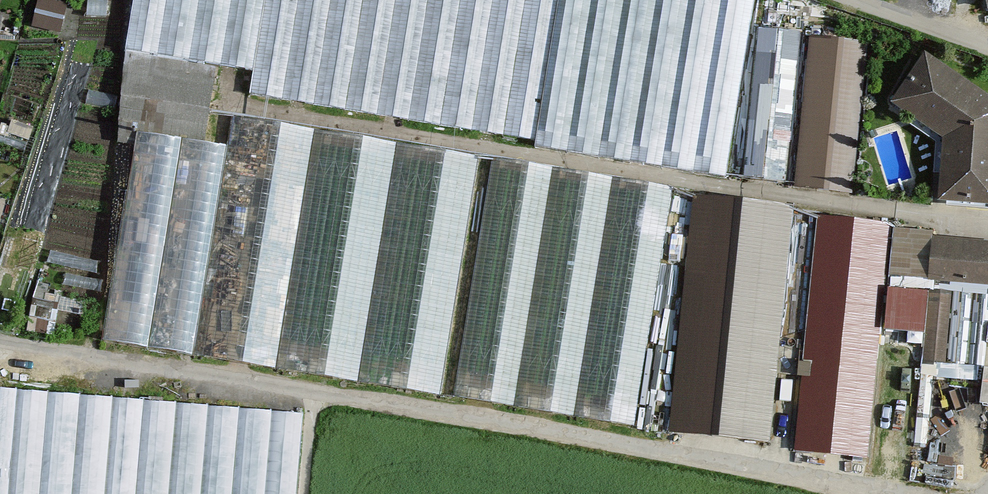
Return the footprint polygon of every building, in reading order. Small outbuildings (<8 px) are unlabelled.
[(72,0),(40,0),(35,19),(65,27),(72,0)] [(726,176),(755,0),(130,0),(122,49),(254,72),(250,95),(726,176)] [(787,188),(800,34),(757,29),(743,183),(787,188)] [(869,43),(809,37),(796,189),(856,194),(869,43)] [(937,137),(935,202),(987,205),(987,95),(924,52),(888,99),(937,137)] [(194,357),(439,396),(477,156),(232,117),(194,357)] [(224,145),(136,130),(102,342),(190,356),(224,145)] [(495,159),(456,399),(632,427),(670,187),(495,159)] [(793,207),(693,198),(671,440),(771,448),(793,207)] [(872,460),(889,279),(927,282),(929,284),(987,286),(987,241),(931,239),(932,232),(894,229),(895,224),(818,216),(795,453),(872,460)] [(876,463),(913,467),(928,289),(891,285),(876,463)] [(301,413),(0,391),(0,493),(295,493),(301,413)]
